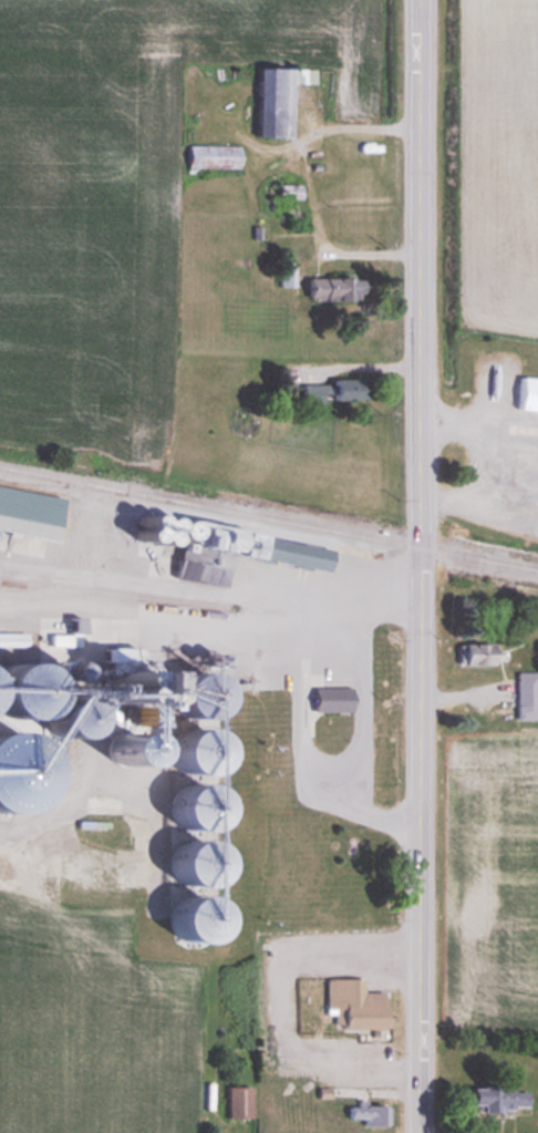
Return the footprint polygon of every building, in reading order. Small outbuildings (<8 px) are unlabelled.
[(258,139),(291,140),(292,83),(315,84),(315,70),(259,69),(258,139)] [(240,146),(189,145),(188,170),(240,170),(240,146)] [(269,185),(269,211),(301,211),(301,185),(269,185)] [(361,302),(361,279),(308,279),(308,302),(361,302)] [(521,375),(518,409),(537,411),(537,377),(521,375)] [(364,379),(335,379),(335,400),(364,400),(364,379)] [(328,384),(303,384),(303,403),(328,403),(328,384)] [(64,495),(0,486),(0,529),(58,538),(64,495)] [(223,546),(235,545),(235,531),(223,532),(223,546)] [(260,535),(256,557),(328,572),(332,549),(260,535)] [(462,664),(495,664),(495,642),(462,642),(462,664)] [(537,671),(517,671),(517,719),(537,719),(537,671)] [(352,687),(314,687),(314,712),(352,712),(352,687)] [(81,702),(58,703),(59,733),(82,732),(81,702)] [(177,897),(178,941),(207,940),(207,897),(177,897)] [(326,1009),(335,1009),(335,1028),(387,1028),(387,992),(363,992),(363,978),(326,978),(326,1009)] [(251,1085),(227,1085),(227,1119),(251,1119),(251,1085)] [(481,1110),(527,1110),(527,1086),(470,1086),(470,1105),(481,1105),(481,1110)] [(363,1125),(389,1125),(389,1105),(348,1105),(348,1120),(363,1120),(363,1125)]
